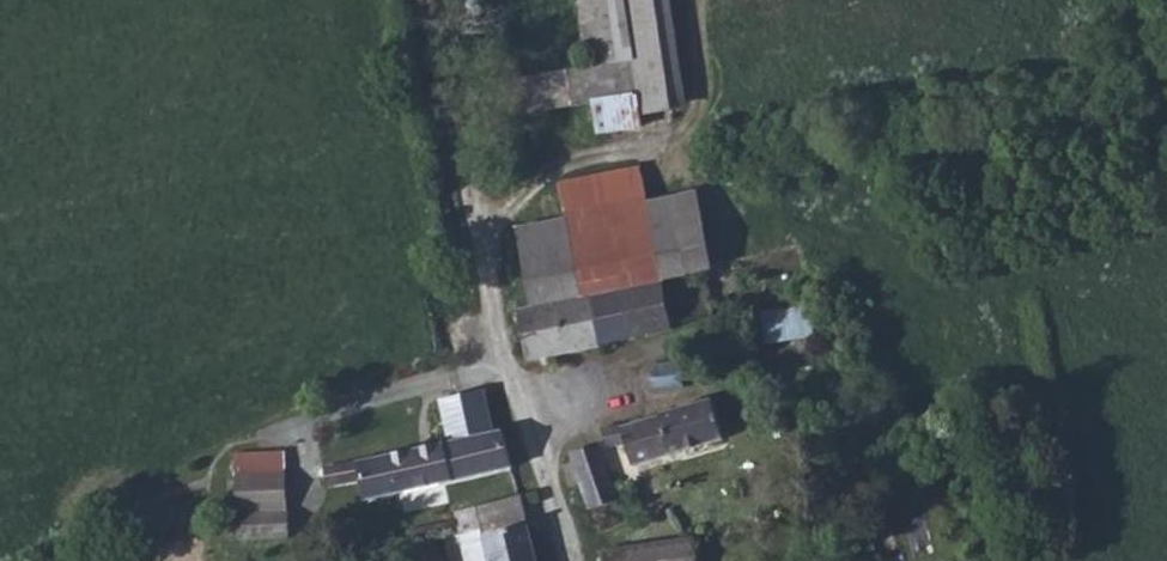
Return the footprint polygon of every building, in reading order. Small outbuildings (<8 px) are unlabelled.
[(595,0),(576,0),(588,68),(605,64),(595,0)] [(605,64),(636,57),(626,0),(595,0),(605,64)] [(605,64),(606,72),(645,66),(653,99),(640,101),(643,123),(689,113),(670,0),(626,0),(636,57),(605,64)] [(645,66),(606,72),(617,143),(645,138),(643,123),(640,101),(653,99),(645,66)] [(617,143),(606,72),(508,88),(516,129),(595,111),(603,146),(617,143)] [(645,175),(556,191),(565,227),(514,243),(532,318),(668,290),(710,281),(694,203),(654,213),(645,175)] [(703,201),(694,203),(710,281),(714,280),(720,278),(703,201)] [(532,318),(513,322),(530,372),(679,340),(677,332),(668,290),(532,318)] [(816,340),(814,305),(765,308),(767,342),(816,340)] [(693,375),(663,382),(666,405),(697,402),(693,375)] [(515,488),(505,441),(493,444),(484,406),(443,416),(452,457),(327,491),(333,508),(363,503),(369,521),(515,488)] [(639,482),(730,461),(722,420),(628,441),(627,437),(607,441),(613,460),(630,458),(639,482)] [(614,517),(597,461),(576,468),(593,523),(614,517)] [(244,533),(295,535),(294,475),(242,473),(244,533)] [(465,541),(469,560),(533,560),(520,514),(461,527),(465,541)] [(295,535),(244,533),(245,560),(296,560),(295,535)] [(644,560),(702,560),(700,552),(644,560)]
